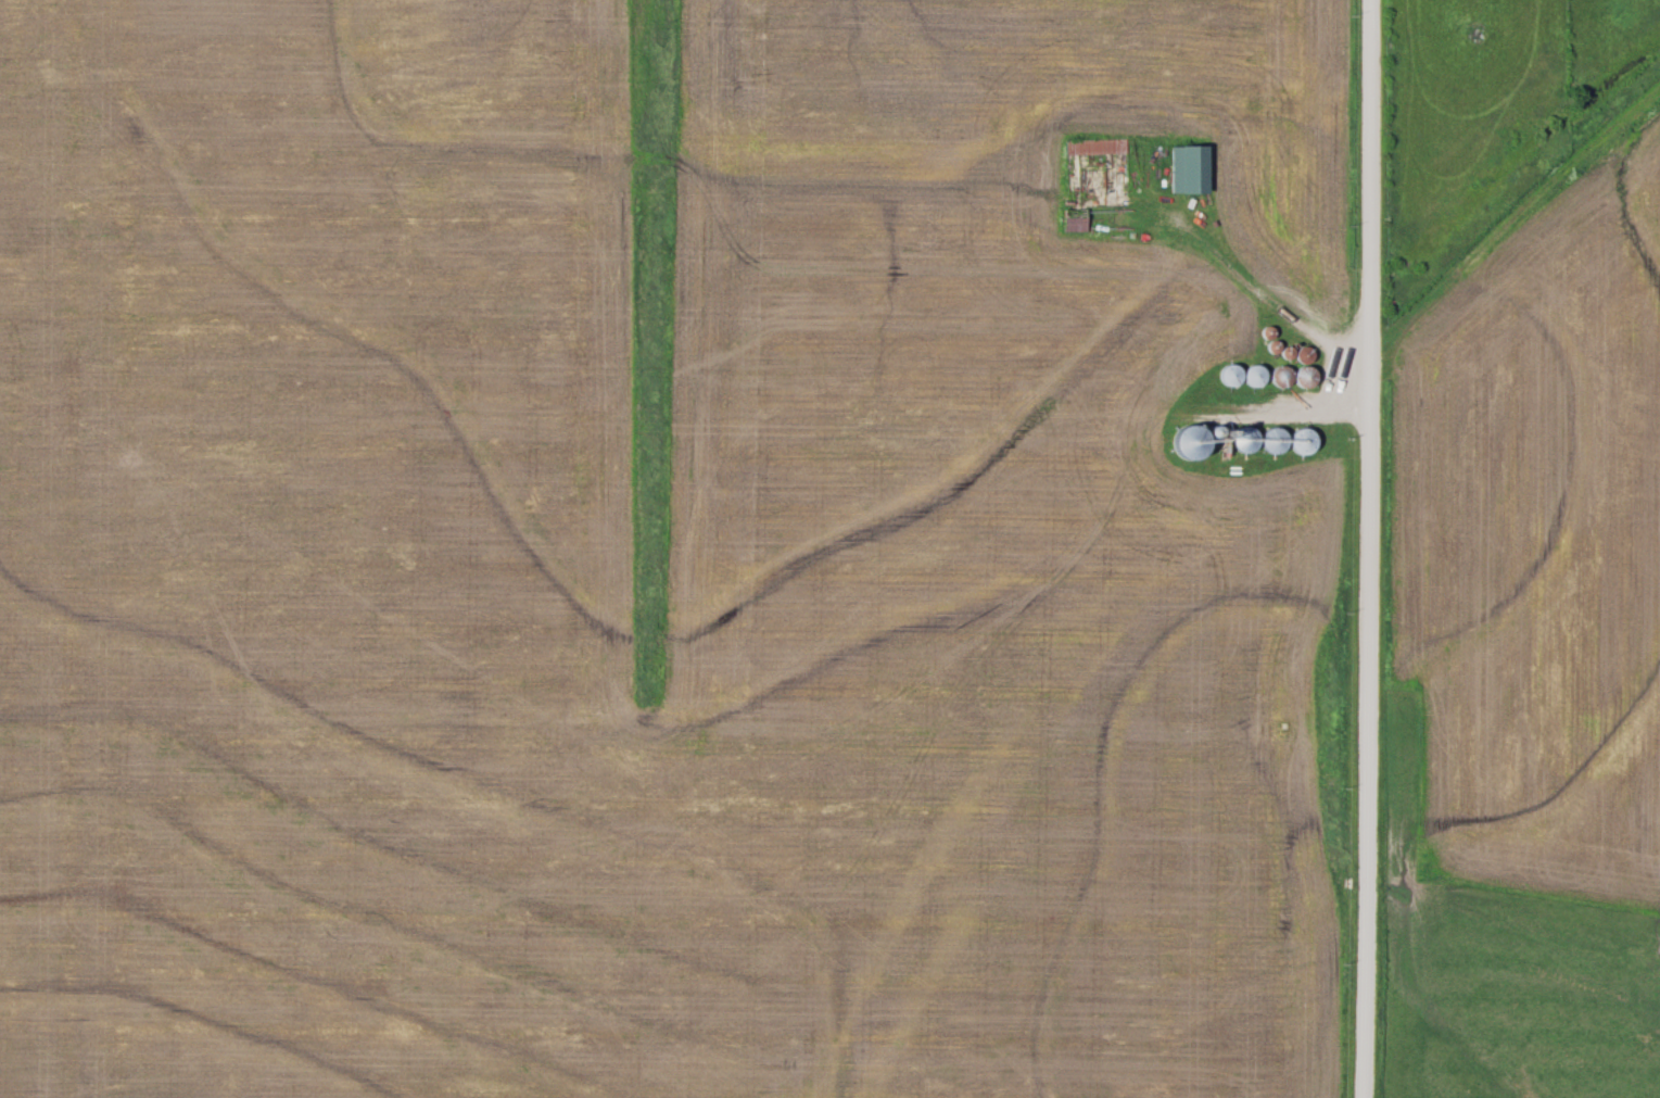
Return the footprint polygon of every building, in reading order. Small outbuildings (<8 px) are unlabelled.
[(1206,148),(1171,148),(1171,195),(1205,195),(1206,148)] [(1313,392),(1320,374),(1301,366),(1294,385),(1313,392)] [(1278,385),(1288,385),(1288,371),(1278,371),(1278,385)] [(1293,435),(1298,456),(1315,452),(1310,430),(1293,435)]
